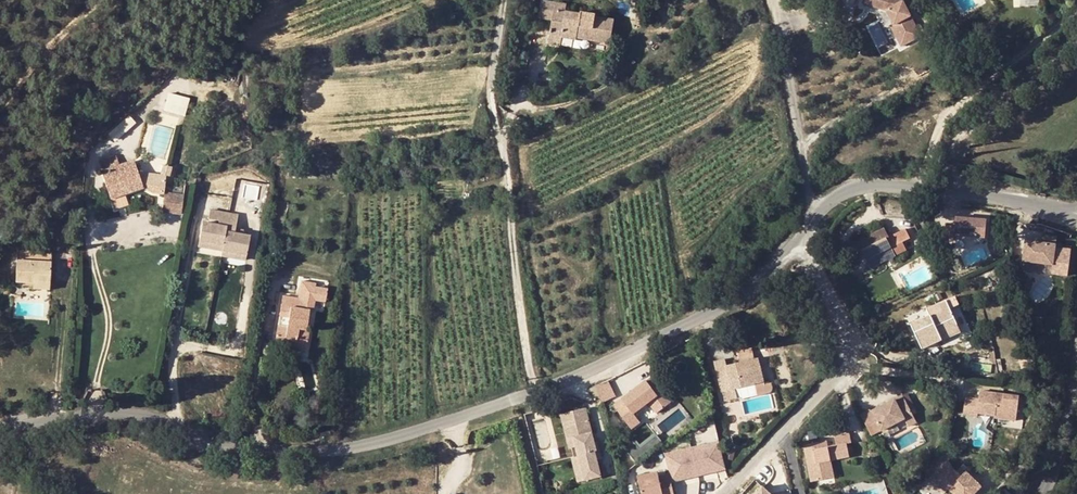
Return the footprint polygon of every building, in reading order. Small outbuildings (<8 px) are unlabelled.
[(551,18),(551,22),(549,32),(562,34),(561,38),(576,41),(576,39),(577,35),(585,36),(585,40),(610,44),(614,19),(596,16),(596,13),(580,11),(580,12),(564,10),(565,4),(541,0),(540,0),(538,16),(551,18)] [(863,3),(885,11),(886,10),(894,25),(891,27),(901,47),(921,37),(902,0),(864,0),(863,3)] [(562,34),(549,32),(547,45),(559,47),(561,38),(562,34)] [(170,91),(165,110),(186,115),(191,97),(170,91)] [(123,189),(125,198),(143,192),(135,166),(121,170),(118,159),(99,165),(108,194),(123,189)] [(153,195),(162,196),(165,182),(156,180),(153,195)] [(108,194),(110,202),(125,198),(123,189),(108,194)] [(164,196),(163,202),(161,214),(179,217),(182,199),(164,196)] [(208,248),(222,251),(222,249),(226,231),(227,227),(229,214),(210,210),(208,219),(219,221),(218,225),(202,222),(199,240),(209,242),(208,248)] [(958,211),(958,218),(949,217),(948,234),(958,234),(958,229),(989,229),(989,211),(958,211)] [(238,215),(229,214),(227,227),(226,231),(222,249),(232,251),(231,258),(246,260),(250,236),(235,233),(238,215)] [(891,246),(896,256),(906,251),(903,243),(910,239),(905,230),(889,238),(884,228),(852,244),(858,254),(861,252),(868,265),(883,256),(881,252),(891,246)] [(1055,247),(1056,237),(1043,236),(1042,244),(1025,242),(1023,261),(1053,264),(1052,273),(1068,275),(1071,249),(1061,248),(1061,254),(1054,253),(1055,247)] [(883,256),(868,265),(870,269),(896,256),(891,246),(881,252),(883,256)] [(222,249),(222,251),(221,256),(231,258),(232,251),(222,249)] [(50,282),(52,252),(18,250),(17,282),(35,283),(35,281),(50,282)] [(34,290),(49,290),(50,282),(35,281),(35,283),(34,290)] [(1036,311),(1032,298),(1027,300),(1031,313),(1036,311)] [(927,339),(948,328),(936,301),(915,312),(918,318),(899,327),(911,351),(929,343),(927,339)] [(284,342),(283,355),(304,358),(307,336),(304,336),(306,315),(293,314),(294,304),(278,302),(273,340),(284,342)] [(954,309),(964,330),(970,328),(960,306),(954,309)] [(273,340),(272,353),(283,355),(284,342),(273,340)] [(736,356),(738,367),(753,363),(750,352),(736,356)] [(712,366),(722,406),(737,403),(734,393),(753,388),(763,386),(757,362),(753,363),(738,367),(725,370),(723,362),(712,366)] [(652,375),(615,405),(628,421),(637,414),(635,412),(650,400),(658,411),(672,401),(652,375)] [(608,378),(598,383),(603,403),(617,396),(608,378)] [(763,386),(753,388),(756,400),(768,397),(770,396),(772,394),(772,391),(770,387),(767,385),(763,386)] [(983,388),(982,396),(972,395),(969,413),(980,414),(980,412),(997,414),(996,417),(1019,420),(1022,393),(1006,391),(1006,395),(999,394),(1000,390),(983,388)] [(910,393),(906,396),(914,411),(919,408),(910,393)] [(908,419),(913,427),(921,422),(914,411),(906,396),(905,395),(873,411),(885,431),(908,419)] [(566,413),(572,437),(590,432),(591,432),(584,408),(566,413)] [(559,415),(568,450),(575,448),(572,437),(566,413),(559,415)] [(637,414),(628,421),(633,428),(642,421),(637,414)] [(590,432),(572,437),(575,448),(577,456),(583,481),(600,477),(596,459),(594,451),(596,450),(595,441),(592,442),(590,432)] [(665,441),(658,433),(641,446),(632,453),(639,461),(664,442),(665,441)] [(823,441),(807,444),(813,482),(826,479),(823,463),(834,460),(852,456),(850,445),(855,443),(853,433),(840,436),(841,442),(824,446),(823,441)] [(721,437),(666,452),(671,472),(672,475),(727,460),(721,437)] [(635,439),(627,446),(632,453),(641,446),(635,439)] [(577,456),(570,458),(576,483),(583,481),(577,456)] [(837,477),(834,460),(823,463),(826,479),(837,477)] [(987,485),(971,470),(966,475),(951,462),(935,480),(950,493),(955,488),(961,493),(979,493),(987,485)] [(639,475),(644,493),(659,493),(664,493),(665,493),(676,493),(672,475),(671,472),(660,474),(659,470),(639,475)]
